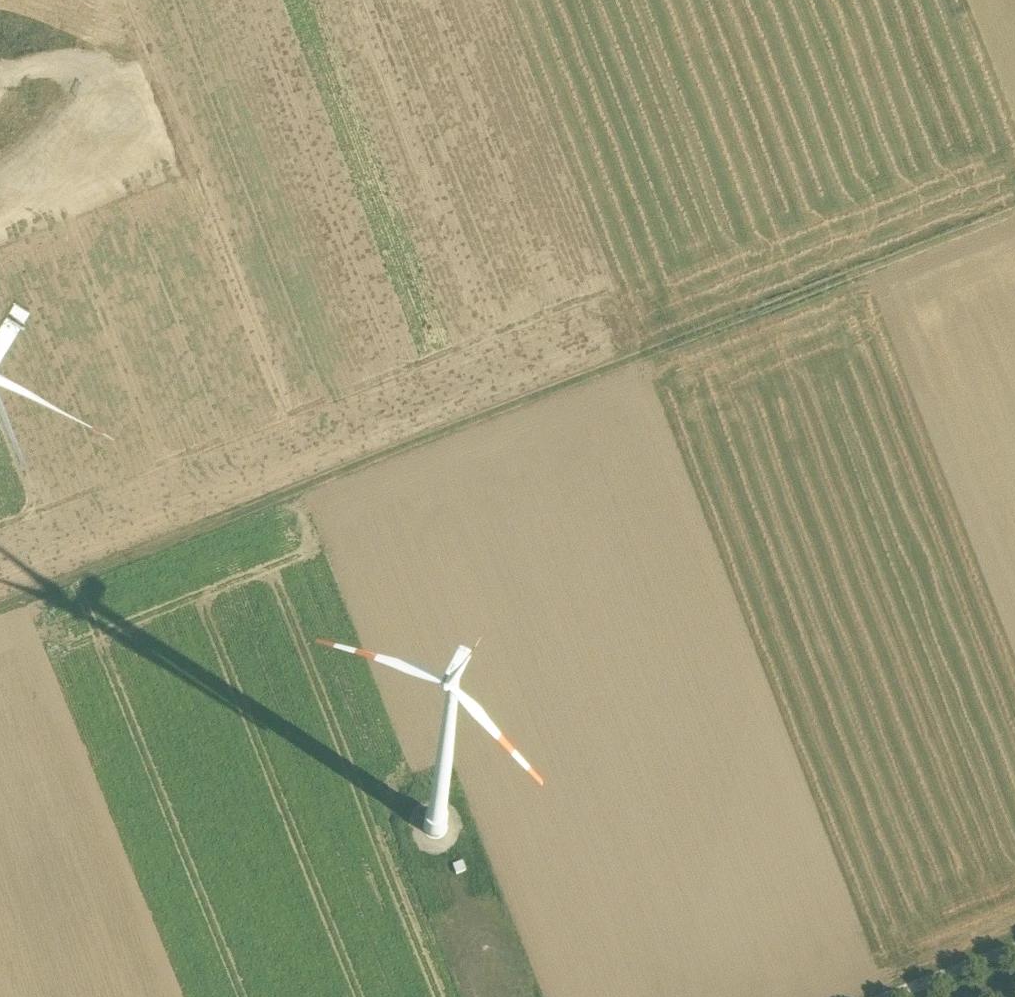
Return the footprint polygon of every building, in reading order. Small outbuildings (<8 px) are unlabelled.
[(461,863),(451,867),(455,875),(464,871),(461,863)]
